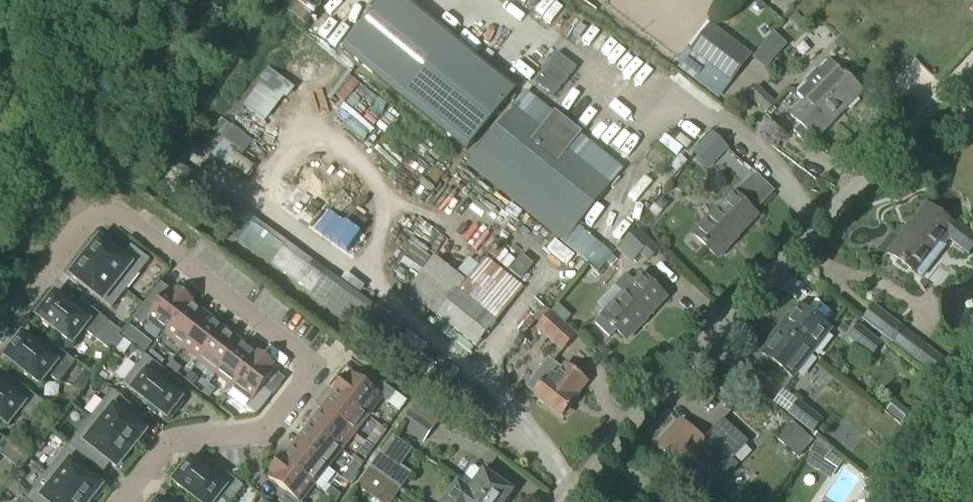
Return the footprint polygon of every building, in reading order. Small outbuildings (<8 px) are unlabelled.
[(343,52),(468,153),(518,90),(407,0),(384,0),(343,52)] [(750,56),(707,23),(686,51),(729,84),(750,56)] [(768,40),(782,53),(787,47),(773,34),(768,40)] [(557,54),(535,83),(554,98),(576,69),(557,54)] [(804,102),(790,116),(800,126),(793,133),(801,142),(809,134),(816,141),(863,93),(828,59),(818,70),(826,78),(814,92),(805,83),(795,94),(804,102)] [(747,97),(766,116),(776,106),(757,87),(747,97)] [(463,164),(563,245),(623,171),(525,92),(523,91),(463,164)] [(225,171),(235,157),(239,160),(253,141),(226,121),(219,130),(202,154),(225,171)] [(369,339),(386,318),(170,158),(154,180),(369,339)] [(716,258),(757,217),(732,194),(692,235),(716,258)] [(661,198),(655,206),(663,212),(669,204),(661,198)] [(937,259),(934,256),(944,243),(943,242),(946,238),(969,256),(972,250),(972,235),(958,223),(953,229),(927,208),(890,255),(921,279),(937,259)] [(638,257),(645,263),(656,251),(635,231),(616,251),(629,265),(638,257)] [(87,257),(94,263),(128,290),(151,262),(132,247),(125,256),(102,238),(100,240),(98,238),(89,249),(92,251),(87,257)] [(522,256),(509,272),(521,281),(533,266),(522,256)] [(128,290),(94,263),(87,257),(81,264),(79,262),(70,273),(73,275),(71,277),(112,310),(128,290)] [(456,276),(427,311),(476,350),(524,289),(485,258),(478,268),(472,262),(466,269),(464,267),(459,273),(458,272),(456,276)] [(609,338),(615,330),(625,340),(665,299),(641,275),(635,282),(626,274),(614,287),(622,295),(601,316),(595,324),(608,337),(609,338)] [(149,300),(133,319),(143,327),(148,321),(165,335),(191,301),(178,291),(177,293),(172,289),(158,307),(149,300)] [(53,298),(50,296),(42,307),(45,309),(38,318),(73,346),(84,332),(94,340),(108,322),(86,305),(79,314),(55,296),(53,298)] [(193,303),(191,301),(165,335),(182,348),(207,317),(191,304),(193,303)] [(558,306),(551,314),(564,325),(570,318),(558,306)] [(783,327),(780,331),(812,355),(830,331),(799,307),(791,317),(788,315),(781,325),(783,327)] [(891,343),(901,331),(873,309),(863,321),(891,343)] [(536,330),(562,354),(577,338),(564,325),(551,314),(536,330)] [(199,362),(224,330),(207,317),(182,348),(199,362)] [(141,336),(130,327),(122,337),(133,346),(141,336)] [(871,358),(880,346),(857,329),(848,340),(871,358)] [(199,362),(216,375),(241,343),(224,330),(199,362)] [(770,344),(762,355),(789,376),(793,379),(812,355),(780,331),(778,334),(776,333),(769,343),(770,344)] [(21,339),(18,337),(10,348),(12,350),(6,359),(41,387),(49,376),(59,384),(76,364),(76,363),(54,346),(46,355),(23,337),(21,339)] [(131,348),(123,342),(116,352),(123,358),(131,348)] [(258,357),(241,343),(216,375),(233,388),(258,357)] [(916,362),(926,370),(936,356),(926,349),(916,362)] [(153,352),(148,358),(160,368),(165,362),(153,352)] [(248,409),(257,417),(273,397),(264,389),(277,372),(272,368),(274,366),(260,355),(258,357),(233,388),(252,403),(248,409)] [(182,401),(164,386),(171,377),(160,368),(148,358),(146,357),(124,385),(168,420),(173,413),(176,415),(183,405),(180,403),(182,401)] [(548,360),(525,387),(533,394),(532,395),(561,419),(568,411),(579,398),(576,396),(587,383),(565,365),(561,370),(548,360)] [(172,362),(167,368),(177,376),(182,369),(172,362)] [(81,377),(89,383),(93,378),(85,372),(81,377)] [(191,374),(186,380),(195,388),(198,383),(196,381),(197,379),(191,374)] [(369,388),(351,374),(347,379),(345,378),(334,392),(368,418),(383,400),(388,404),(396,394),(376,379),(369,388)] [(103,385),(94,379),(88,387),(96,394),(103,385)] [(8,428),(20,414),(30,422),(44,404),(20,386),(13,395),(0,385),(0,421),(8,428)] [(210,385),(203,394),(211,401),(218,392),(210,385)] [(113,392),(91,420),(132,453),(137,446),(140,448),(148,439),(145,437),(147,434),(124,416),(131,407),(113,392)] [(368,418),(336,393),(323,410),(355,435),(368,418)] [(824,421),(799,402),(788,416),(812,435),(824,421)] [(902,424),(909,414),(894,402),(887,412),(902,424)] [(416,404),(400,426),(408,431),(407,432),(424,444),(440,421),(416,404)] [(323,410),(310,427),(341,452),(355,435),(323,410)] [(95,452),(118,470),(120,468),(123,470),(130,461),(127,459),(132,453),(91,420),(69,447),(88,462),(95,452)] [(669,439),(660,449),(674,461),(685,472),(686,471),(697,481),(693,486),(706,499),(736,467),(730,461),(733,457),(745,444),(725,426),(721,422),(711,433),(702,442),(683,424),(669,439)] [(310,427),(296,444),(328,469),(341,452),(310,427)] [(804,433),(789,450),(799,458),(813,442),(804,433)] [(11,446),(0,437),(0,460),(11,446)] [(284,460),(316,485),(328,469),(296,444),(284,460)] [(367,444),(359,455),(366,460),(374,449),(367,444)] [(96,501),(97,501),(104,494),(101,491),(103,489),(81,471),(88,462),(69,447),(47,474),(81,501),(92,501),(94,500),(96,501)] [(381,453),(369,471),(400,493),(412,475),(381,453)] [(316,485),(284,460),(282,459),(271,473),(272,475),(269,479),(286,493),(279,501),(303,501),(316,485)] [(244,488),(222,471),(215,480),(191,462),(189,464),(187,462),(178,473),(181,475),(174,484),(197,501),(217,501),(220,498),(226,501),(234,501),(244,488)] [(459,484),(460,484),(471,492),(485,501),(510,501),(511,501),(509,495),(510,494),(483,474),(482,474),(474,468),(470,469),(460,483),(459,483),(459,484)] [(400,493),(369,471),(357,488),(377,501),(393,501),(400,493)] [(26,501),(81,501),(47,474),(26,501)] [(471,492),(460,484),(459,484),(458,483),(444,501),(485,501),(471,492)] [(326,494),(336,501),(338,501),(342,497),(341,496),(331,488),(326,494)]
